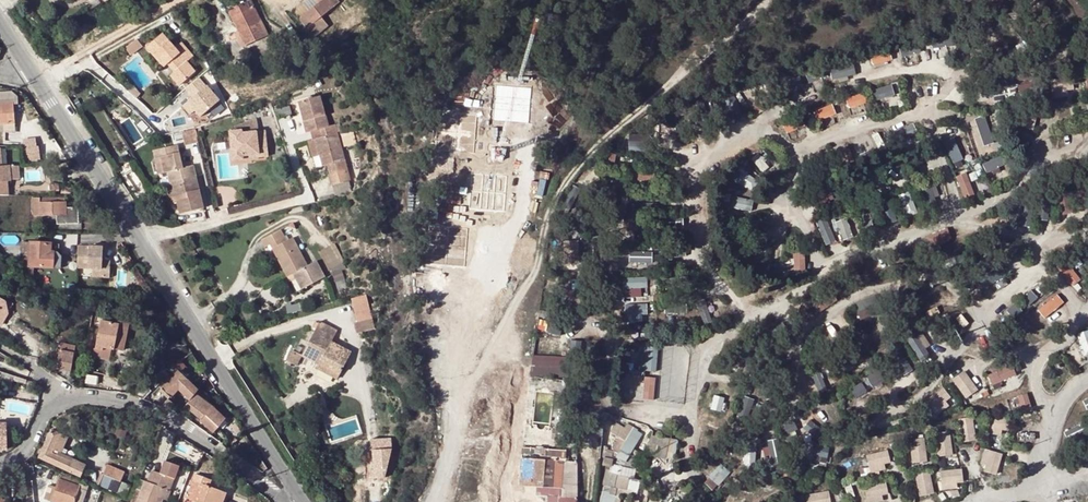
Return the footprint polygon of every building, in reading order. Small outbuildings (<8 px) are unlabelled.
[(260,22),(249,0),(228,11),(239,32),(246,45),(265,35),(258,23),(260,22)] [(336,0),(324,0),(300,19),(307,28),(314,37),(324,28),(318,20),(339,3),(336,0)] [(246,45),(239,32),(234,34),(241,48),(246,45)] [(164,45),(168,41),(161,34),(146,47),(163,68),(166,65),(169,63),(176,71),(173,73),(170,76),(179,86),(195,72),(186,62),(192,57),(180,43),(174,48),(170,51),(164,45)] [(946,37),(934,39),(935,47),(948,44),(946,37)] [(143,47),(137,39),(126,47),(132,55),(143,47)] [(174,48),(168,41),(164,45),(170,51),(174,48)] [(889,52),(872,58),(875,65),(892,59),(889,52)] [(169,63),(166,65),(173,73),(176,71),(169,63)] [(832,78),(857,75),(855,63),(831,66),(832,78)] [(810,81),(826,76),(824,70),(808,75),(810,81)] [(787,90),(804,84),(800,75),(783,81),(787,90)] [(191,95),(206,85),(201,77),(186,88),(191,95)] [(893,83),(872,89),(875,101),(897,94),(893,83)] [(198,115),(217,98),(206,85),(186,102),(198,115)] [(724,95),(737,120),(747,116),(733,90),(724,95)] [(864,91),(846,97),(850,108),(868,102),(864,91)] [(14,124),(13,106),(20,106),(19,99),(11,92),(0,93),(0,125),(14,124)] [(320,97),(299,103),(302,115),(306,133),(310,132),(328,127),(320,97)] [(816,119),(837,114),(834,104),(814,108),(816,119)] [(986,114),(976,117),(985,144),(995,141),(986,114)] [(273,130),(278,128),(275,119),(270,121),(273,130)] [(233,161),(245,159),(244,156),(258,155),(259,158),(269,157),(266,139),(261,140),(259,131),(258,122),(247,122),(248,133),(242,133),(242,131),(230,132),(233,161)] [(701,124),(660,123),(660,138),(701,138),(701,124)] [(901,127),(905,137),(917,133),(914,123),(901,127)] [(14,124),(0,125),(0,132),(15,133),(14,124)] [(335,125),(328,127),(310,132),(312,140),(314,139),(337,133),(335,125)] [(281,136),(278,128),(273,130),(275,138),(281,136)] [(195,129),(185,131),(182,132),(183,136),(185,144),(198,142),(196,134),(195,129)] [(944,140),(954,162),(973,154),(963,132),(944,140)] [(350,180),(337,133),(314,139),(318,153),(322,166),(331,164),(334,175),(329,176),(331,185),(350,180)] [(22,142),(22,145),(26,164),(38,162),(36,150),(35,150),(34,141),(22,142)] [(153,151),(155,158),(160,158),(164,174),(167,173),(171,187),(175,203),(177,203),(180,215),(203,209),(192,166),(182,168),(176,145),(153,151)] [(844,161),(854,157),(850,147),(840,150),(844,161)] [(1,149),(0,149),(0,196),(9,196),(8,180),(20,179),(19,167),(10,168),(10,166),(7,166),(2,167),(1,149)] [(983,163),(987,172),(1006,164),(1002,155),(983,163)] [(160,158),(155,158),(159,175),(164,174),(160,158)] [(734,177),(748,187),(755,177),(742,167),(734,177)] [(969,171),(957,175),(963,196),(975,192),(969,171)] [(350,180),(331,185),(335,198),(353,193),(350,180)] [(938,198),(937,186),(926,187),(927,198),(938,198)] [(169,205),(175,203),(171,187),(165,189),(169,205)] [(911,192),(903,193),(907,214),(916,213),(911,192)] [(733,196),(732,207),(753,210),(754,198),(733,196)] [(33,216),(40,215),(56,215),(56,220),(57,225),(73,225),(74,230),(82,230),(81,225),(79,225),(78,209),(66,209),(66,199),(40,200),(39,198),(33,199),(33,216)] [(880,204),(888,223),(898,219),(890,200),(880,204)] [(1038,201),(1038,218),(1050,218),(1050,201),(1038,201)] [(827,215),(816,220),(827,244),(838,240),(827,215)] [(854,236),(849,217),(838,220),(843,239),(854,236)] [(630,218),(630,230),(649,230),(649,218),(630,218)] [(934,243),(952,239),(950,227),(931,231),(934,243)] [(266,248),(270,246),(284,238),(280,230),(261,241),(266,248)] [(270,246),(272,250),(286,242),(284,238),(270,246)] [(293,274),(306,267),(291,239),(286,242),(272,250),(287,277),(293,274)] [(578,263),(578,239),(565,239),(565,263),(578,263)] [(333,275),(348,268),(336,242),(321,249),(333,275)] [(53,269),(54,253),(51,253),(51,244),(30,243),(30,245),(22,244),(21,274),(30,274),(30,268),(53,269)] [(102,247),(78,246),(77,268),(88,268),(100,269),(100,277),(109,278),(110,261),(102,261),(102,247)] [(653,261),(653,249),(630,250),(631,262),(653,261)] [(795,269),(807,268),(806,251),(794,251),(795,269)] [(58,253),(54,253),(53,269),(61,270),(62,257),(58,253)] [(293,274),(302,290),(325,278),(316,261),(306,267),(293,274)] [(839,270),(842,277),(857,270),(853,263),(839,270)] [(1073,285),(1082,277),(1069,263),(1060,270),(1073,285)] [(979,275),(985,287),(1005,277),(999,265),(979,275)] [(100,277),(100,269),(88,268),(87,277),(100,277)] [(857,270),(842,277),(848,289),(862,282),(857,270)] [(623,276),(624,287),(648,286),(648,275),(623,276)] [(573,282),(561,282),(562,302),(574,301),(573,282)] [(1032,289),(1024,297),(1030,304),(1038,296),(1032,289)] [(1058,292),(1038,308),(1046,317),(1065,301),(1058,292)] [(358,322),(372,318),(366,294),(352,299),(358,322)] [(647,320),(646,302),(625,304),(627,321),(647,320)] [(961,313),(955,318),(964,328),(970,323),(961,313)] [(375,329),(372,318),(358,322),(354,323),(357,333),(375,329)] [(115,351),(120,325),(102,322),(96,350),(103,351),(103,349),(113,351),(115,351)] [(121,323),(120,325),(115,351),(124,353),(131,325),(121,323)] [(320,363),(340,374),(351,353),(331,343),(337,332),(319,323),(301,357),(319,365),(320,363)] [(1084,355),(1087,354),(1087,329),(1079,332),(1084,355)] [(916,331),(907,337),(921,361),(931,355),(916,331)] [(60,352),(75,354),(76,348),(62,345),(60,352)] [(648,347),(648,353),(642,353),(642,370),(658,371),(659,347),(648,347)] [(103,351),(96,350),(94,359),(110,363),(113,351),(103,349),(103,351)] [(905,374),(914,368),(902,350),(893,356),(905,374)] [(72,372),(75,354),(60,352),(57,369),(72,372)] [(532,374),(568,374),(568,354),(532,354),(532,374)] [(154,362),(159,370),(164,367),(158,359),(154,362)] [(337,380),(340,374),(320,363),(319,365),(317,369),(337,380)] [(1013,364),(988,373),(991,384),(1017,375),(1013,364)] [(818,369),(812,372),(821,390),(827,388),(818,369)] [(967,370),(953,377),(966,399),(979,391),(967,370)] [(208,379),(204,373),(196,382),(192,385),(178,371),(164,385),(163,383),(158,387),(171,399),(178,391),(189,402),(195,394),(208,379)] [(850,386),(855,397),(884,384),(879,373),(850,386)] [(656,398),(656,376),(644,376),(644,398),(656,398)] [(146,385),(131,395),(143,400),(152,393),(146,385)] [(946,386),(926,399),(935,414),(955,401),(946,386)] [(1028,391),(1018,395),(1023,409),(1033,406),(1028,391)] [(189,402),(184,408),(200,421),(199,422),(213,434),(226,419),(195,394),(189,402)] [(722,410),(724,396),(714,395),(712,409),(722,410)] [(167,400),(162,407),(169,410),(173,405),(167,400)] [(962,441),(977,440),(975,416),(961,417),(962,441)] [(616,426),(631,429),(632,425),(627,423),(627,421),(616,419),(616,426)] [(805,429),(818,436),(823,427),(810,420),(805,429)] [(601,452),(611,454),(616,426),(612,426),(610,425),(606,424),(604,433),(613,435),(611,447),(602,446),(601,452)] [(626,456),(631,429),(616,426),(611,454),(626,456)] [(952,430),(938,431),(940,455),(954,453),(952,430)] [(68,438),(52,431),(40,458),(81,476),(85,465),(61,455),(68,438)] [(927,436),(907,438),(909,464),(932,462),(932,450),(927,451),(927,436)] [(815,445),(816,462),(830,461),(829,444),(815,445)] [(528,449),(528,447),(506,446),(503,484),(505,485),(505,494),(505,501),(576,501),(578,461),(567,461),(567,451),(528,449)] [(869,470),(892,470),(892,449),(869,449),(869,470)] [(986,450),(983,471),(999,473),(1002,452),(986,450)] [(160,475),(174,480),(179,469),(165,463),(160,475)] [(609,464),(599,501),(602,501),(604,493),(609,464)] [(609,464),(604,493),(602,501),(619,501),(622,490),(625,490),(631,469),(609,464)] [(711,476),(719,483),(730,472),(722,464),(711,476)] [(264,465),(258,470),(263,473),(268,470),(264,465)] [(103,475),(120,483),(124,473),(107,466),(103,475)] [(940,486),(965,485),(963,468),(939,469),(940,486)] [(935,493),(931,470),(916,473),(920,495),(935,493)] [(131,501),(137,501),(138,501),(163,501),(163,500),(161,499),(165,490),(170,492),(174,480),(160,475),(152,471),(148,483),(145,482),(141,493),(135,491),(131,501)] [(103,475),(99,486),(126,497),(130,487),(120,483),(103,475)] [(189,494),(195,496),(193,501),(194,501),(223,501),(226,495),(201,485),(203,479),(196,476),(189,494)] [(49,486),(44,500),(50,501),(82,501),(87,488),(80,485),(80,484),(61,477),(56,489),(49,486)] [(867,501),(887,500),(886,483),(866,484),(867,501)] [(171,493),(170,492),(165,490),(161,499),(163,500),(167,501),(171,493)] [(806,493),(807,501),(832,501),(831,490),(806,493)] [(195,496),(189,494),(187,493),(185,499),(193,501),(195,496)]
